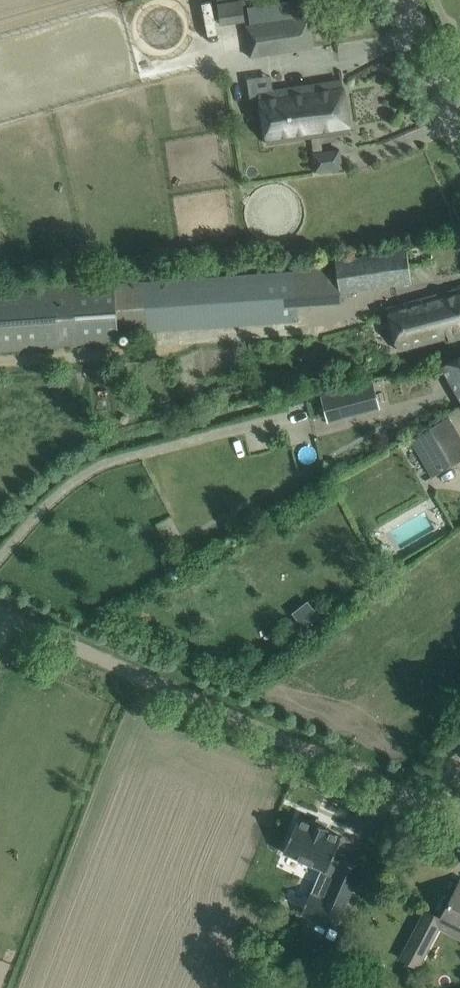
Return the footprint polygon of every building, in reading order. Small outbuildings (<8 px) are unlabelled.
[(218,5),(221,24),(245,21),(242,1),(245,1),(245,0),(217,0),(218,5)] [(246,22),(251,53),(314,44),(309,12),(298,14),(296,0),(274,0),(247,4),(249,21),(246,22)] [(270,76),(248,80),(251,100),(259,98),(267,144),(321,136),(350,131),(342,79),(322,83),(272,90),(270,76)] [(342,168),(339,149),(312,153),(315,172),(342,168)] [(335,259),(337,269),(341,292),(411,282),(406,249),(335,259)] [(294,271),(296,304),(342,301),(341,292),(337,269),(294,271)] [(296,304),(294,271),(114,284),(117,333),(121,332),(297,320),(296,304)] [(72,284),(0,290),(0,352),(78,346),(72,285),(72,284)] [(72,285),(78,346),(122,342),(121,332),(117,333),(114,284),(72,285)] [(450,341),(459,338),(459,289),(453,291),(387,308),(398,349),(449,336),(450,341)] [(441,365),(459,397),(459,356),(441,365)] [(379,408),(372,383),(322,396),(329,421),(379,408)] [(433,475),(455,462),(445,444),(459,436),(448,417),(412,438),(433,475)] [(295,818),(281,853),(282,853),(283,853),(321,868),(309,896),(308,896),(309,895),(307,895),(298,917),(299,917),(300,916),(334,930),(359,869),(360,869),(361,868),(339,859),(338,860),(339,860),(338,862),(330,859),(339,836),(338,836),(337,836),(324,831),(325,828),(326,827),(311,821),(310,822),(311,823),(310,825),(296,819),(297,819),(295,818)] [(442,916),(459,925),(459,881),(451,898),(442,916)] [(422,914),(399,959),(418,969),(439,929),(442,925),(438,923),(422,914)]
